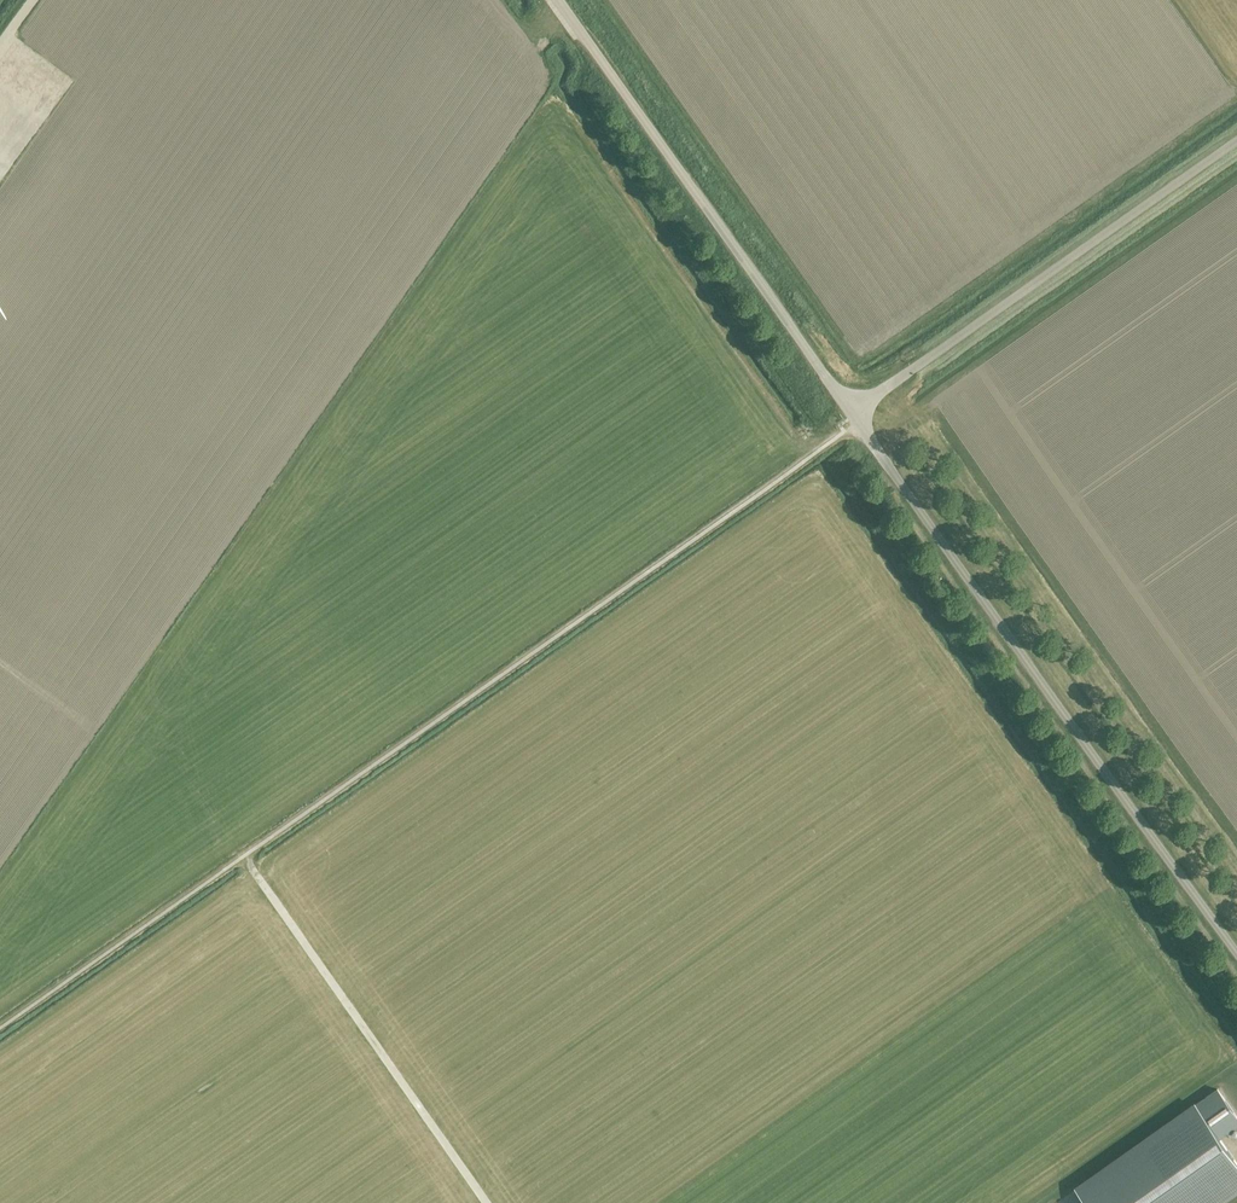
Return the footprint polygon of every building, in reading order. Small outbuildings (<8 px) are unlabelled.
[(1188,1110),(1077,1189),(1087,1202),(1218,1202),(1236,1190),(1236,1162),(1220,1138),(1236,1126),(1236,1116),(1218,1089),(1188,1110)]
